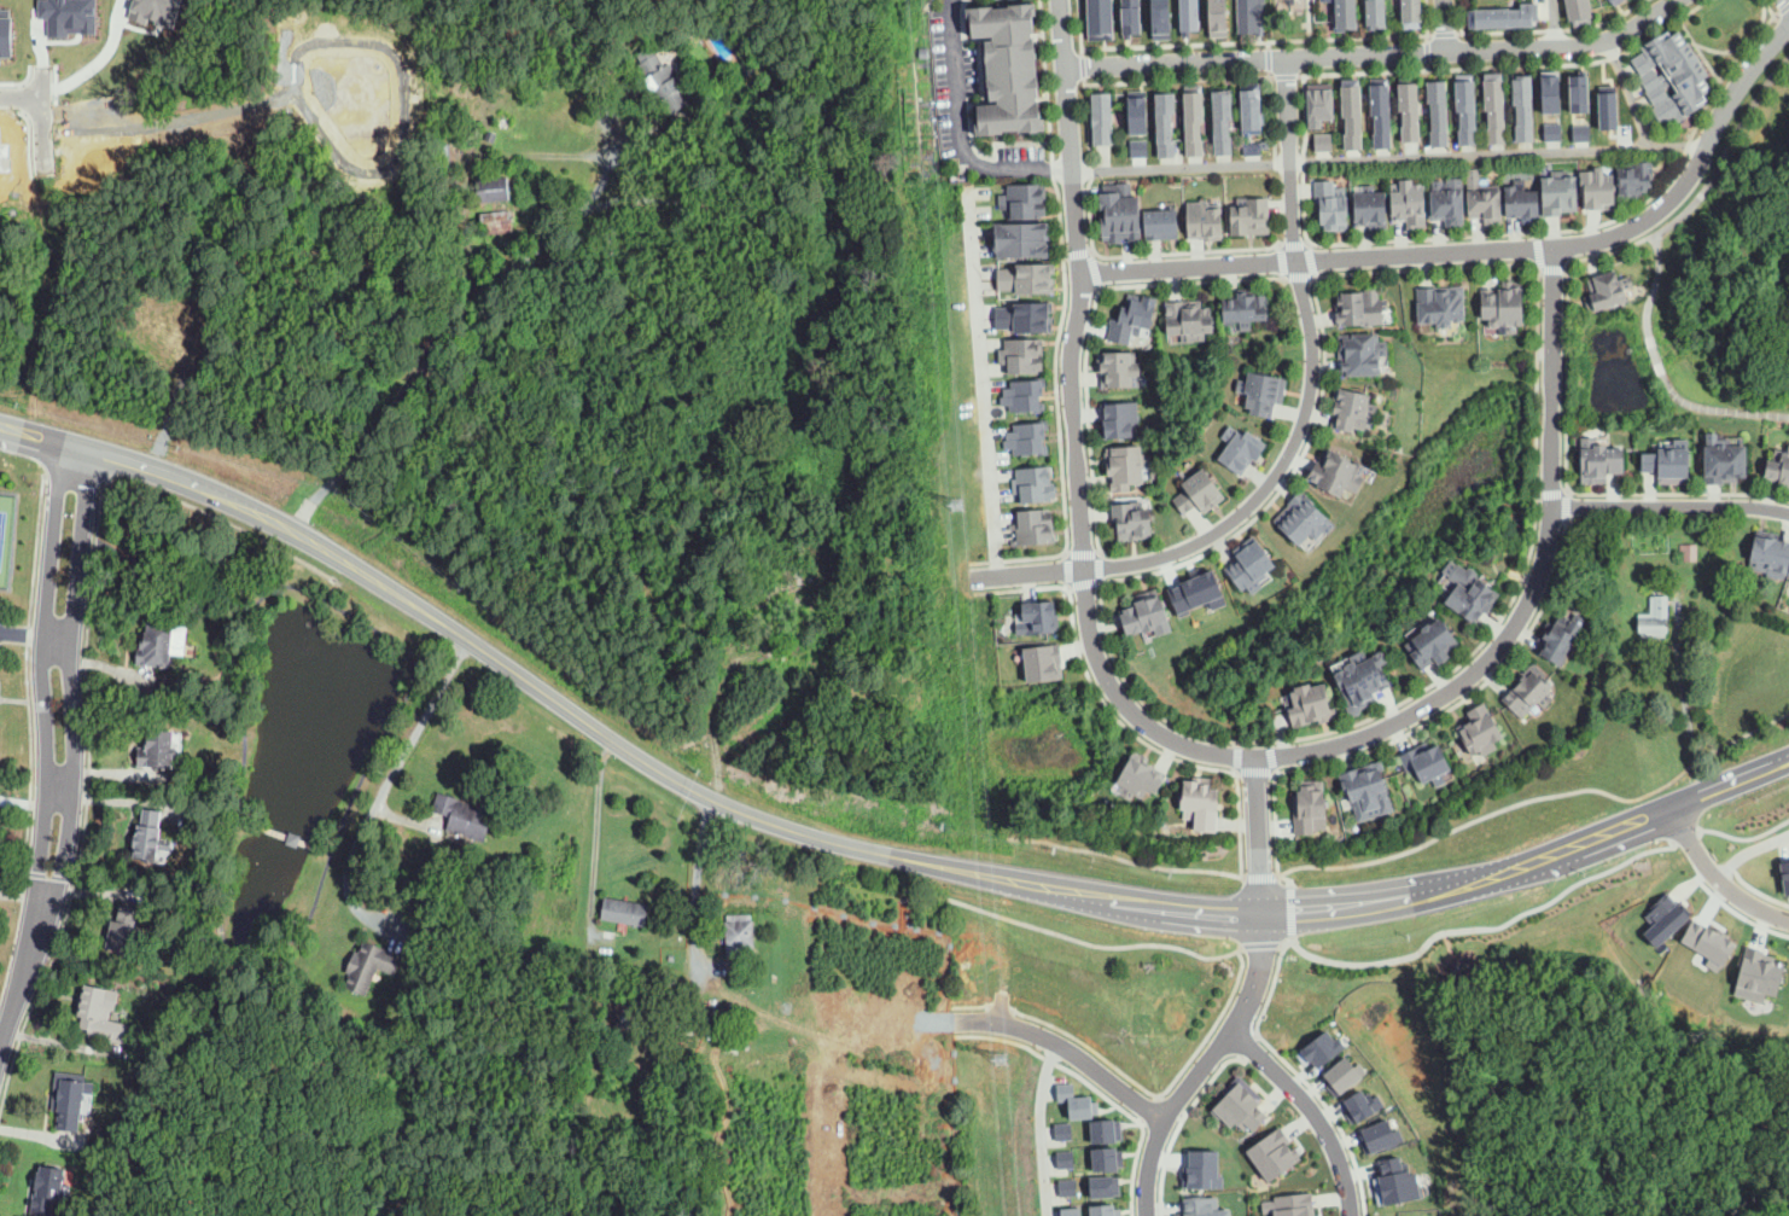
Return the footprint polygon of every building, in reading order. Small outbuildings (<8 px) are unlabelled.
[(71,1),(72,0),(103,0),(103,29),(59,29),(59,13),(46,13),(46,1),(71,1)] [(127,7),(129,0),(181,0),(175,21),(127,7)] [(1083,35),(1083,0),(1110,0),(1111,35),(1083,35)] [(1114,28),(1114,0),(1135,0),(1135,28),(1114,28)] [(1143,31),(1142,0),(1169,0),(1170,30),(1143,31)] [(1177,25),(1177,0),(1196,0),(1196,25),(1177,25)] [(1207,33),(1206,0),(1224,0),(1225,33),(1207,33)] [(1237,34),(1237,0),(1257,0),(1258,33),(1237,34)] [(1331,28),(1331,0),(1351,0),(1352,27),(1331,28)] [(1368,27),(1367,0),(1382,0),(1383,25),(1373,25),(1373,27),(1368,27)] [(1410,21),(1410,0),(1390,0),(1391,22),(1410,21)] [(1403,5),(1400,5),(1400,0),(1419,0),(1420,22),(1420,28),(1404,28),(1404,22),(1403,22),(1403,5)] [(1538,16),(1537,16),(1537,22),(1508,23),(1507,24),(1499,24),(1498,23),(1476,24),(1476,23),(1470,23),(1469,8),(1475,8),(1475,7),(1487,6),(1487,5),(1496,5),(1496,6),(1509,6),(1509,7),(1522,7),(1521,1),(1538,0),(1538,16)] [(1578,0),(1558,0),(1561,19),(1580,16),(1578,0)] [(1574,22),(1575,25),(1592,22),(1591,17),(1595,16),(1591,0),(1567,0),(1572,22),(1574,22)] [(1036,1),(1036,4),(1037,14),(1032,14),(1035,31),(1032,31),(1033,39),(1035,37),(1035,47),(1036,47),(1037,57),(1036,57),(1037,69),(1037,76),(1038,76),(1039,83),(1039,86),(1038,86),(1039,94),(1038,94),(1038,101),(1039,101),(1042,118),(1045,117),(1047,130),(1035,132),(1033,127),(1030,127),(1030,129),(1027,129),(1021,130),(1021,128),(1004,129),(1004,132),(996,133),(996,129),(991,130),(992,135),(979,136),(978,123),(983,123),(981,106),(1002,104),(1001,98),(993,99),(992,89),(991,89),(991,88),(990,80),(991,80),(990,60),(989,62),(987,53),(987,51),(989,51),(989,42),(996,41),(996,35),(975,36),(974,19),(969,19),(968,7),(981,6),(981,11),(985,11),(985,8),(987,8),(993,7),(993,10),(1012,8),(1010,6),(1019,5),(1019,8),(1024,7),(1024,2),(1036,1)] [(17,53),(0,53),(0,2),(18,2),(17,53)] [(328,19),(340,18),(343,35),(330,36),(328,19)] [(1685,42),(1657,60),(1639,71),(1631,58),(1643,51),(1641,46),(1659,34),(1666,30),(1669,35),(1677,30),(1679,34),(1682,34),(1683,36),(1683,39),(1685,42)] [(1696,57),(1667,76),(1657,60),(1686,41),(1692,51),(1695,50),(1698,54),(1696,57)] [(672,115),(658,89),(653,92),(646,78),(652,75),(643,62),(658,53),(665,66),(671,63),(678,76),(681,74),(693,95),(687,99),(690,105),(672,115)] [(1701,76),(1677,91),(1667,76),(1696,57),(1702,66),(1706,65),(1708,70),(1701,76)] [(740,82),(733,70),(747,59),(756,71),(740,82)] [(1647,88),(1638,75),(1651,66),(1660,81),(1647,88)] [(1563,71),(1564,112),(1545,112),(1544,71),(1563,71)] [(1472,78),(1473,78),(1475,141),(1459,142),(1459,127),(1461,127),(1459,109),(1457,109),(1456,80),(1456,72),(1472,72),(1472,78)] [(1478,143),(1494,143),(1492,72),(1476,73),(1478,143)] [(1504,141),(1490,142),(1490,127),(1491,127),(1491,109),(1488,109),(1487,74),(1497,74),(1497,72),(1502,72),(1504,141)] [(1464,73),(1448,74),(1449,145),(1466,145),(1464,73)] [(1537,142),(1522,142),(1521,128),(1523,128),(1522,110),(1520,110),(1519,75),(1529,75),(1529,74),(1534,74),(1537,142)] [(1572,75),(1580,75),(1589,74),(1592,114),(1574,115),(1572,75)] [(1506,141),(1531,140),(1531,124),(1523,124),(1521,75),(1504,76),(1506,141)] [(1428,83),(1429,83),(1429,77),(1446,76),(1447,83),(1449,83),(1450,147),(1432,147),(1432,130),(1433,130),(1433,114),(1429,114),(1428,83)] [(1701,76),(1703,78),(1706,78),(1707,81),(1707,83),(1708,87),(1701,92),(1704,97),(1701,99),(1702,100),(1686,111),(1686,112),(1677,120),(1672,112),(1660,121),(1651,107),(1701,76)] [(1400,85),(1400,78),(1418,77),(1418,83),(1420,83),(1421,142),(1403,142),(1403,129),(1404,129),(1404,111),(1400,111),(1400,85)] [(1371,86),(1373,86),(1373,80),(1389,78),(1389,85),(1392,85),(1393,150),(1374,150),(1374,133),(1376,133),(1375,116),(1373,116),(1371,86)] [(1342,87),(1344,87),(1344,80),(1360,80),(1360,86),(1363,86),(1364,150),(1345,151),(1345,134),(1347,134),(1346,117),(1344,117),(1342,87)] [(1391,83),(1393,141),(1413,141),(1413,110),(1409,110),(1408,82),(1391,83)] [(1647,88),(1657,82),(1666,94),(1654,103),(1645,89),(1647,88)] [(1264,135),(1246,135),(1243,85),(1261,83),(1264,135)] [(1307,83),(1329,83),(1329,115),(1318,115),(1318,124),(1307,124),(1307,83)] [(1620,85),(1622,130),(1602,130),(1599,86),(1609,86),(1620,85)] [(1202,139),(1205,139),(1205,156),(1189,156),(1188,141),(1185,92),(1191,92),(1191,87),(1199,87),(1199,92),(1205,91),(1205,111),(1202,112),(1202,120),(1201,120),(1202,139)] [(1172,115),(1173,140),(1175,140),(1176,157),(1159,157),(1156,93),(1162,93),(1162,89),(1169,89),(1169,93),(1175,93),(1176,114),(1172,114),(1172,115)] [(1204,155),(1222,155),(1220,90),(1203,91),(1204,155)] [(1193,155),(1191,91),(1174,91),(1175,156),(1193,155)] [(1107,92),(1107,94),(1113,94),(1114,127),(1113,127),(1114,145),(1099,146),(1097,114),(1097,95),(1103,95),(1103,92),(1107,92)] [(1119,93),(1146,92),(1147,130),(1120,130),(1119,93)] [(1234,155),(1214,155),(1213,93),(1233,92),(1234,155)] [(1161,93),(1146,93),(1148,157),(1166,157),(1166,141),(1163,141),(1161,93)] [(1545,123),(1563,123),(1564,140),(1545,140),(1545,123)] [(1574,124),(1591,123),(1592,141),(1574,142),(1574,124)] [(495,144),(484,140),(488,130),(497,134),(495,144)] [(18,170),(0,170),(0,134),(18,134),(18,170)] [(1311,134),(1329,134),(1330,150),(1312,151),(1311,134)] [(1124,140),(1146,140),(1144,155),(1127,158),(1124,140)] [(436,174),(433,146),(448,144),(451,173),(436,174)] [(1246,145),(1263,144),(1264,156),(1247,156),(1246,145)] [(1650,178),(1648,178),(1648,185),(1644,185),(1644,190),(1638,190),(1638,193),(1632,193),(1632,194),(1619,194),(1619,192),(1618,192),(1618,169),(1633,169),(1633,162),(1650,162),(1650,178)] [(1478,186),(1497,185),(1498,216),(1484,216),(1482,215),(1468,216),(1465,169),(1476,168),(1478,186)] [(1584,206),(1583,169),(1612,168),(1613,205),(1584,206)] [(439,190),(439,174),(453,174),(454,190),(439,190)] [(1429,216),(1428,199),(1430,199),(1429,190),(1441,188),(1441,181),(1446,181),(1446,176),(1461,176),(1462,222),(1452,222),(1452,223),(1445,223),(1445,216),(1429,216)] [(1542,210),(1540,178),(1575,176),(1577,209),(1542,210)] [(1391,219),(1391,191),(1400,190),(1399,179),(1410,178),(1410,185),(1412,184),(1412,182),(1418,182),(1418,184),(1422,184),(1423,223),(1412,223),(1412,225),(1406,225),(1406,217),(1391,219)] [(1322,222),(1318,222),(1318,198),(1315,198),(1313,179),(1331,179),(1331,186),(1345,185),(1346,221),(1346,229),(1334,229),(1334,228),(1322,228),(1322,222)] [(482,202),(480,181),(509,180),(511,199),(482,202)] [(1127,196),(1135,196),(1137,240),(1126,240),(1126,233),(1119,233),(1117,182),(1127,181),(1127,196)] [(1119,233),(1118,233),(1118,239),(1106,240),(1106,237),(1100,237),(1099,216),(1103,216),(1103,205),(1099,205),(1097,192),(1101,192),(1101,184),(1117,182),(1119,233)] [(1514,187),(1522,186),(1522,190),(1535,188),(1537,219),(1521,219),(1521,213),(1505,213),(1504,182),(1514,182),(1514,187)] [(998,203),(998,197),(1007,196),(1007,186),(1043,186),(1043,202),(998,203)] [(1383,194),(1383,198),(1383,225),(1369,225),(1369,221),(1353,222),(1353,192),(1363,191),(1363,193),(1370,192),(1370,191),(1382,191),(1383,194)] [(1233,199),(1269,198),(1270,232),(1233,233),(1233,199)] [(1185,200),(1219,199),(1220,237),(1187,238),(1185,200)] [(484,235),(484,231),(482,231),(480,214),(494,213),(493,203),(506,202),(507,211),(511,211),(512,233),(484,235)] [(998,203),(1043,202),(1043,215),(1038,215),(1038,219),(1008,220),(1008,210),(998,210),(998,203)] [(1176,208),(1177,238),(1144,239),(1143,209),(1176,208)] [(1047,240),(993,242),(993,226),(1044,225),(1044,233),(1047,233),(1047,240)] [(993,242),(1047,240),(1047,248),(1044,248),(1045,256),(1009,257),(993,257),(993,242)] [(11,256),(0,255),(0,245),(12,246),(12,256),(11,256)] [(992,264),(1009,264),(1009,257),(1048,257),(1047,290),(992,289),(992,264)] [(1616,280),(1619,279),(1625,299),(1621,301),(1621,302),(1618,303),(1618,302),(1589,310),(1584,296),(1592,293),(1587,279),(1613,270),(1616,280)] [(1526,279),(1527,319),(1504,320),(1502,324),(1498,324),(1496,321),(1494,318),(1498,314),(1487,314),(1487,286),(1496,286),(1496,287),(1504,287),(1504,286),(1509,286),(1509,279),(1517,278),(1517,280),(1526,279)] [(1443,287),(1469,285),(1469,299),(1469,309),(1464,309),(1464,312),(1461,312),(1461,310),(1456,310),(1457,325),(1444,326),(1444,320),(1427,321),(1427,316),(1424,316),(1424,306),(1426,306),(1424,287),(1443,287)] [(1370,309),(1375,309),(1375,314),(1376,314),(1376,318),(1375,318),(1376,322),(1371,321),(1373,324),(1365,324),(1365,321),(1340,324),(1339,308),(1338,308),(1338,302),(1339,302),(1339,292),(1366,291),(1366,289),(1369,289),(1370,309)] [(1252,296),(1263,296),(1264,319),(1233,320),(1233,322),(1223,322),(1222,296),(1237,295),(1237,290),(1252,290),(1252,296)] [(991,302),(1006,303),(1007,292),(1048,293),(1047,330),(991,327),(991,302)] [(1106,338),(1130,344),(1135,325),(1150,328),(1158,298),(1144,295),(1143,297),(1129,293),(1125,304),(1121,304),(1118,318),(1111,316),(1106,338)] [(1183,301),(1184,301),(1200,299),(1201,308),(1210,307),(1210,316),(1212,316),(1212,331),(1204,331),(1204,341),(1195,342),(1194,331),(1169,333),(1169,302),(1183,301)] [(1342,373),(1342,356),(1340,356),(1340,333),(1376,332),(1376,343),(1374,343),(1374,350),(1379,350),(1379,372),(1342,373)] [(1038,357),(996,357),(996,351),(1002,351),(1002,341),(1038,341),(1038,357)] [(1103,353),(1103,385),(1138,385),(1138,362),(1135,362),(1135,353),(1103,353)] [(996,357),(1038,357),(1038,371),(1033,371),(1033,373),(1003,374),(1002,365),(996,365),(996,357)] [(1280,378),(1278,388),(1277,388),(1276,391),(1277,391),(1276,401),(1275,401),(1271,415),(1252,412),(1253,406),(1248,405),(1251,391),(1247,391),(1251,372),(1280,378)] [(1014,384),(1014,386),(997,388),(998,405),(1009,405),(1009,409),(1041,407),(1039,383),(1014,384)] [(1340,389),(1360,394),(1360,391),(1364,392),(1364,394),(1368,395),(1364,413),(1366,413),(1364,427),(1352,425),(1351,430),(1331,426),(1335,412),(1334,411),(1336,402),(1333,402),(1335,388),(1340,389)] [(1101,403),(1105,440),(1136,437),(1135,432),(1140,432),(1137,400),(1101,403)] [(1014,425),(1015,430),(1002,431),(1003,449),(1012,448),(1013,455),(1047,453),(1044,423),(1014,425)] [(1229,425),(1220,437),(1231,444),(1220,459),(1243,477),(1269,442),(1247,426),(1241,434),(1229,425)] [(1706,432),(1706,485),(1725,485),(1725,479),(1747,479),(1747,446),(1730,446),(1730,440),(1719,438),(1719,432),(1706,432)] [(1580,437),(1579,483),(1609,484),(1609,473),(1622,475),(1624,448),(1608,448),(1608,437),(1580,437)] [(1643,454),(1644,471),(1660,471),(1660,485),(1692,484),(1691,437),(1674,437),(1674,449),(1660,449),(1660,454),(1643,454)] [(1102,449),(1107,449),(1136,447),(1137,482),(1123,483),(1123,490),(1106,491),(1106,483),(1107,483),(1107,475),(1103,475),(1103,472),(1102,472),(1101,467),(1102,467),(1102,465),(1101,465),(1101,453),(1102,453),(1102,449)] [(1333,450),(1351,460),(1350,462),(1357,465),(1353,472),(1364,478),(1357,490),(1346,484),(1341,495),(1321,484),(1322,482),(1310,476),(1315,469),(1319,461),(1321,462),(1329,448),(1333,450)] [(1778,448),(1788,450),(1788,484),(1782,482),(1782,481),(1767,478),(1771,459),(1776,460),(1778,448)] [(1015,470),(1015,478),(1012,478),(1013,494),(1019,493),(1020,501),(1055,498),(1050,465),(1015,470)] [(1173,499),(1183,511),(1194,502),(1204,516),(1226,499),(1204,469),(1182,485),(1184,490),(1173,499)] [(1275,522),(1307,493),(1335,523),(1317,539),(1311,531),(1295,545),(1275,522)] [(1125,512),(1142,511),(1143,536),(1130,537),(1130,539),(1123,540),(1123,537),(1113,539),(1112,520),(1107,520),(1107,506),(1125,505),(1125,512)] [(1015,512),(1019,547),(1055,542),(1051,507),(1015,512)] [(1749,569),(1788,575),(1788,568),(1788,540),(1785,540),(1787,534),(1756,528),(1749,569)] [(1224,568),(1241,590),(1246,586),(1252,595),(1263,587),(1257,580),(1277,565),(1257,536),(1231,554),(1235,559),(1224,568)] [(1683,562),(1683,558),(1680,558),(1680,545),(1697,545),(1697,562),(1683,562)] [(1164,580),(1210,560),(1229,605),(1207,615),(1202,604),(1173,617),(1165,599),(1164,580)] [(1478,572),(1476,575),(1496,589),(1482,606),(1486,609),(1476,621),(1449,600),(1455,590),(1453,589),(1459,581),(1452,576),(1461,564),(1469,570),(1470,568),(1474,568),(1476,569),(1478,572)] [(1118,611),(1126,635),(1144,629),(1148,640),(1171,632),(1156,586),(1130,595),(1134,606),(1118,611)] [(1665,638),(1650,638),(1641,638),(1641,633),(1637,633),(1637,615),(1649,615),(1650,597),(1653,597),(1653,592),(1659,592),(1663,592),(1663,595),(1667,595),(1666,633),(1665,633),(1665,638)] [(1014,611),(1016,634),(1057,629),(1054,598),(1021,601),(1022,611),(1014,611)] [(1584,629),(1568,657),(1569,658),(1564,667),(1542,652),(1549,639),(1545,636),(1552,623),(1558,627),(1564,617),(1584,629)] [(1457,638),(1461,641),(1449,651),(1452,654),(1443,663),(1439,658),(1427,668),(1416,653),(1424,647),(1417,639),(1427,633),(1427,629),(1433,624),(1435,626),(1437,624),(1439,627),(1445,622),(1457,638)] [(169,669),(168,668),(145,667),(145,668),(136,667),(138,647),(141,647),(141,638),(145,638),(145,630),(147,630),(148,623),(174,626),(169,669)] [(1022,681),(1061,675),(1055,641),(1018,647),(1022,681)] [(1368,658),(1382,651),(1387,658),(1380,662),(1389,683),(1381,687),(1381,686),(1373,690),(1376,698),(1360,705),(1360,708),(1359,709),(1357,711),(1356,711),(1352,711),(1351,710),(1350,709),(1348,705),(1350,703),(1351,702),(1333,664),(1344,658),(1345,656),(1347,654),(1350,653),(1352,654),(1363,648),(1368,658)] [(1528,679),(1529,680),(1535,674),(1543,680),(1545,679),(1554,686),(1523,717),(1505,700),(1516,688),(1517,690),(1528,679)] [(1288,708),(1293,727),(1334,715),(1324,682),(1312,686),(1311,681),(1296,686),(1299,694),(1290,697),(1293,705),(1288,708)] [(1485,697),(1464,710),(1469,717),(1456,726),(1478,761),(1482,757),(1478,750),(1492,740),(1494,744),(1509,735),(1485,697)] [(183,768),(139,767),(139,749),(146,749),(146,739),(148,739),(148,731),(175,731),(175,747),(179,747),(181,751),(181,755),(179,757),(183,757),(183,768)] [(1399,754),(1409,773),(1414,770),(1421,786),(1453,770),(1439,743),(1428,747),(1426,741),(1399,754)] [(1132,756),(1132,755),(1138,758),(1136,762),(1143,767),(1142,767),(1155,775),(1146,792),(1142,790),(1141,792),(1136,790),(1132,798),(1124,793),(1125,791),(1108,781),(1111,778),(1109,778),(1111,774),(1112,775),(1125,752),(1132,756)] [(1338,773),(1342,786),(1346,785),(1357,821),(1393,810),(1381,774),(1385,772),(1381,760),(1338,773)] [(1185,775),(1182,819),(1195,820),(1195,834),(1216,836),(1219,787),(1212,787),(1212,776),(1185,775)] [(1293,834),(1292,795),(1300,793),(1300,780),(1325,780),(1325,827),(1313,827),(1313,834),(1293,834)] [(483,843),(482,842),(445,830),(450,818),(432,811),(438,792),(460,801),(476,807),(476,804),(494,811),(483,843)] [(157,861),(142,860),(142,855),(134,854),(138,825),(141,826),(144,809),(162,811),(159,828),(162,828),(159,839),(171,840),(170,851),(158,850),(157,861)] [(316,850),(301,845),(299,848),(289,844),(290,840),(257,830),(260,826),(290,836),(291,834),(302,838),(301,840),(317,846),(316,850)] [(1773,854),(1788,851),(1788,890),(1781,891),(1773,854)] [(404,890),(398,888),(401,878),(407,880),(404,890)] [(1661,890),(1683,913),(1651,942),(1641,930),(1645,925),(1634,914),(1661,890)] [(604,900),(651,906),(647,927),(601,920),(604,900)] [(141,953),(106,946),(111,917),(118,918),(122,903),(141,907),(135,938),(144,939),(141,953)] [(727,956),(725,917),(751,915),(751,920),(753,920),(754,955),(727,956)] [(1683,923),(1676,933),(1717,959),(1730,938),(1698,918),(1692,929),(1683,923)] [(377,950),(394,958),(386,974),(369,967),(357,995),(338,987),(357,942),(377,950)] [(1735,942),(1755,946),(1753,955),(1783,960),(1777,994),(1727,984),(1735,942)] [(675,983),(658,983),(658,973),(675,973),(675,983)] [(124,1045),(106,1041),(107,1037),(87,1032),(87,1030),(80,1029),(82,1017),(77,1017),(85,984),(120,993),(116,1011),(111,1010),(109,1020),(129,1025),(124,1045)] [(630,1028),(614,1024),(618,1008),(633,1011),(630,1028)] [(723,1040),(717,1040),(709,1040),(709,1025),(723,1025),(723,1040)] [(1317,1060),(1316,1061),(1305,1049),(1331,1028),(1339,1038),(1342,1035),(1352,1047),(1348,1049),(1324,1069),(1317,1060)] [(1338,1096),(1328,1084),(1334,1080),(1328,1072),(1352,1054),(1368,1075),(1358,1082),(1357,1081),(1338,1096)] [(80,1133),(72,1133),(56,1130),(58,1111),(52,1111),(56,1072),(86,1076),(86,1083),(94,1083),(93,1094),(83,1094),(80,1133)] [(1226,1092),(1243,1076),(1266,1099),(1261,1104),(1263,1105),(1261,1106),(1272,1117),(1257,1133),(1252,1128),(1248,1131),(1239,1123),(1234,1129),(1214,1111),(1230,1095),(1226,1092)] [(1073,1116),(1096,1115),(1095,1094),(1079,1095),(1078,1082),(1057,1083),(1059,1099),(1072,1099),(1073,1116)] [(1348,1099),(1366,1088),(1370,1094),(1376,1092),(1379,1095),(1383,1093),(1391,1104),(1386,1107),(1386,1109),(1380,1111),(1363,1122),(1362,1121),(1358,1123),(1352,1112),(1356,1110),(1348,1099)] [(1106,1141),(1096,1141),(1094,1119),(1119,1118),(1120,1141),(1106,1141)] [(1359,1129),(1382,1119),(1386,1128),(1394,1124),(1399,1139),(1364,1152),(1359,1138),(1359,1129)] [(1074,1122),(1076,1138),(1057,1139),(1057,1123),(1074,1122)] [(1249,1152),(1271,1183),(1305,1159),(1303,1157),(1305,1156),(1300,1148),(1295,1151),(1292,1145),(1295,1142),(1284,1128),(1249,1152)] [(1119,1152),(1127,1152),(1127,1168),(1120,1168),(1120,1171),(1120,1173),(1106,1174),(1105,1173),(1096,1173),(1095,1150),(1119,1148),(1119,1152)] [(1077,1152),(1078,1169),(1061,1170),(1060,1153),(1077,1152)] [(1222,1152),(1222,1179),(1228,1179),(1228,1189),(1191,1189),(1191,1187),(1185,1187),(1185,1169),(1191,1169),(1193,1152),(1222,1152)] [(1369,1160),(1406,1153),(1414,1193),(1376,1199),(1369,1160)] [(54,1202),(52,1215),(44,1215),(30,1214),(34,1193),(37,1194),(37,1189),(35,1189),(39,1173),(40,1173),(41,1166),(65,1171),(63,1183),(70,1185),(68,1200),(59,1199),(58,1202),(54,1202)] [(1118,1197),(1118,1198),(1094,1199),(1092,1179),(1117,1176),(1117,1179),(1123,1179),(1124,1195),(1118,1197)] [(1079,1180),(1080,1197),(1064,1198),(1062,1181),(1079,1180)] [(1316,1194),(1318,1215),(1277,1215),(1277,1214),(1268,1215),(1266,1203),(1280,1202),(1278,1198),(1316,1194)] [(1233,1211),(1223,1211),(1222,1198),(1210,1198),(1210,1197),(1187,1199),(1188,1214),(1177,1215),(1233,1215),(1233,1211)] [(1125,1210),(1126,1215),(1093,1215),(1092,1208),(1117,1205),(1117,1210),(1125,1210)] [(1084,1208),(1085,1215),(1062,1215),(1061,1209),(1084,1208)]
